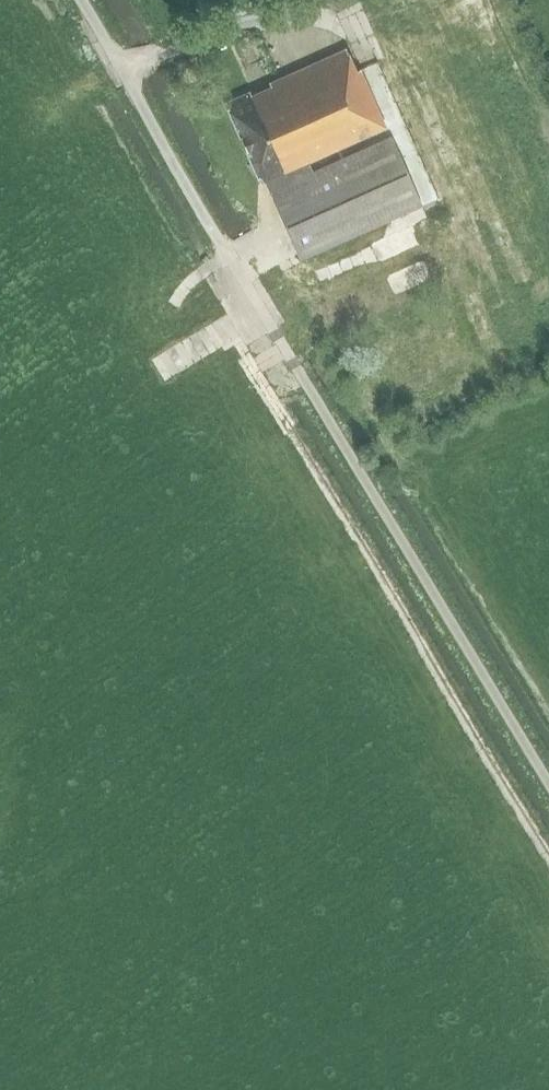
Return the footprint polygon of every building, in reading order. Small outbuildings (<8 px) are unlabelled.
[(421,205),(390,137),(311,172),(307,162),(385,127),(359,69),(356,71),(346,49),(269,83),(271,86),(251,95),(250,92),(225,103),(260,183),(265,181),(301,259),(421,205)] [(501,327),(456,218),(441,224),(434,206),(418,213),(466,330),(483,323),(487,332),(501,327)]
